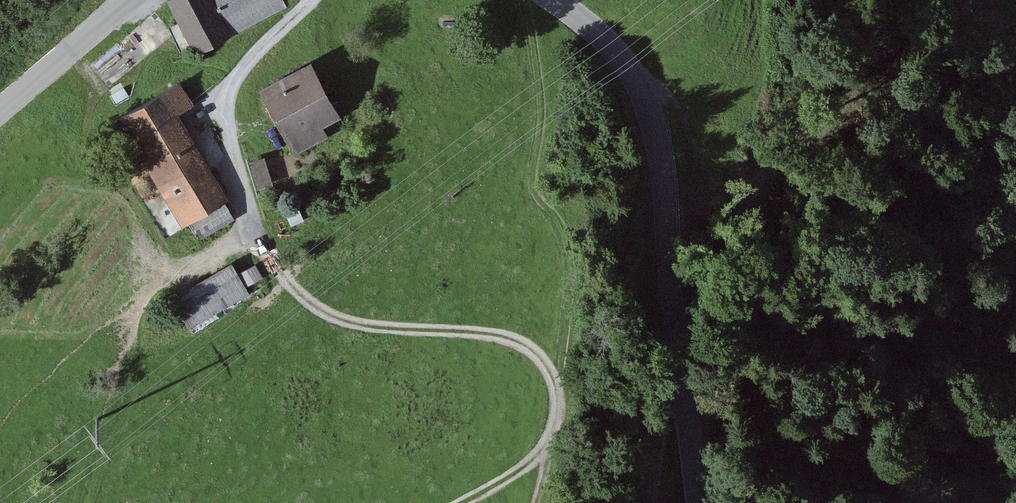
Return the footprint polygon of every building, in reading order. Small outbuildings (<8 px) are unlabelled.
[(192,49),(283,4),(281,0),(168,0),(192,49)] [(313,64),(262,92),(297,154),(331,135),(324,121),(340,112),(313,64)] [(186,86),(127,116),(184,225),(233,200),(189,115),(198,110),(186,86)] [(255,188),(299,185),(297,154),(253,156),(255,188)] [(234,262),(174,294),(192,327),(252,295),(234,262)]
